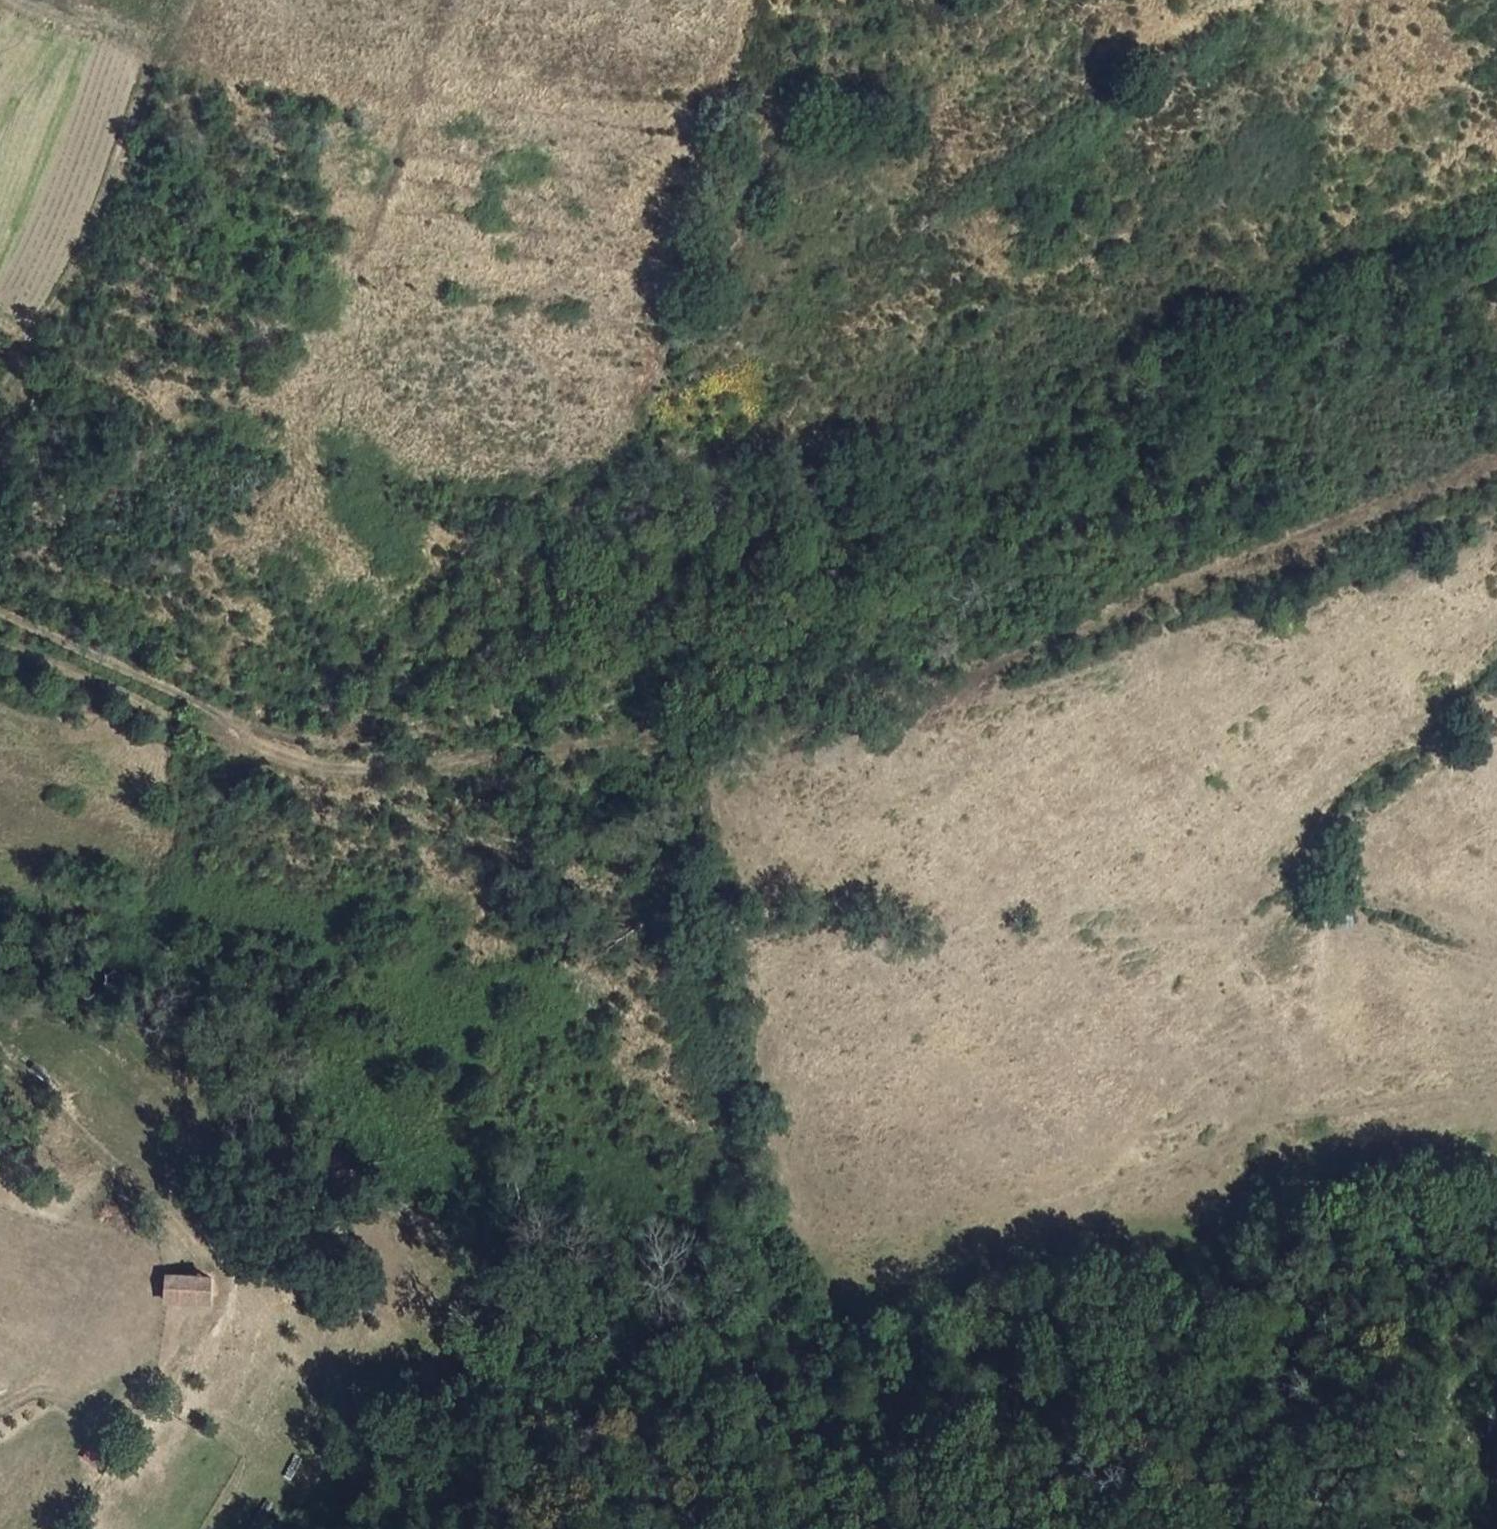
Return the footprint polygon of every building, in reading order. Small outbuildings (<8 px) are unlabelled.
[(214,1280),(168,1277),(167,1300),(213,1303),(214,1280)]
